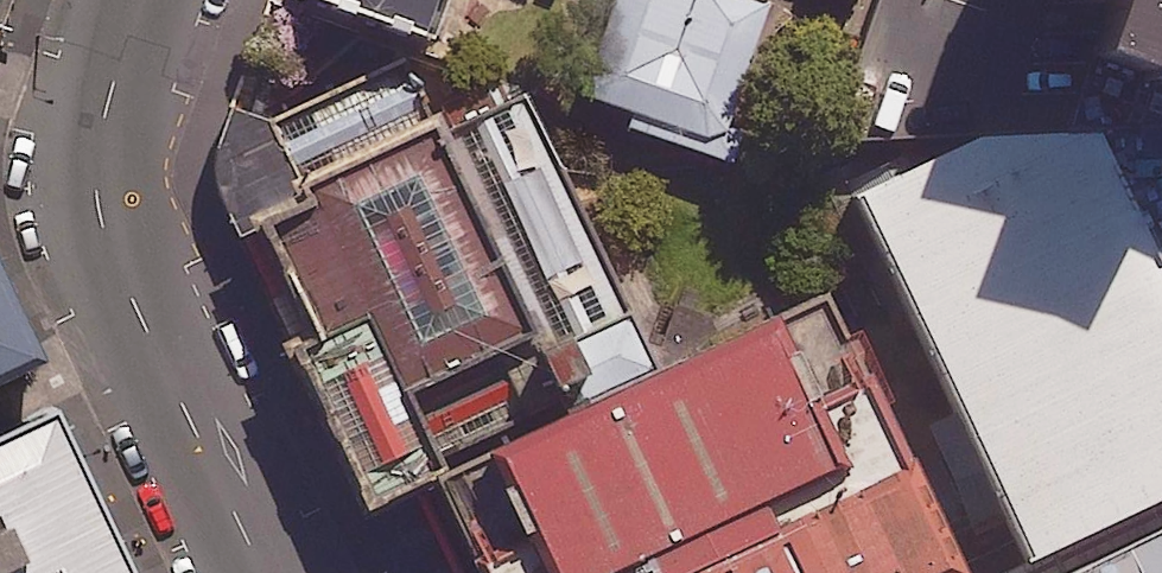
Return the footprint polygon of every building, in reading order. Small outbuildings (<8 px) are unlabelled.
[(452,44),(469,0),(332,0),(452,44)] [(624,78),(751,125),(797,0),(653,0),(624,78)] [(537,89),(273,213),(399,482),(664,358),(537,89)] [(885,188),(1051,542),(1161,490),(1161,267),(1082,96),(885,188)] [(39,343),(0,257),(0,361),(39,343)] [(465,572),(926,572),(803,310),(424,487),(465,572)] [(0,433),(0,572),(147,572),(67,402),(0,433)] [(1091,572),(1161,572),(1161,540),(1091,572)]
